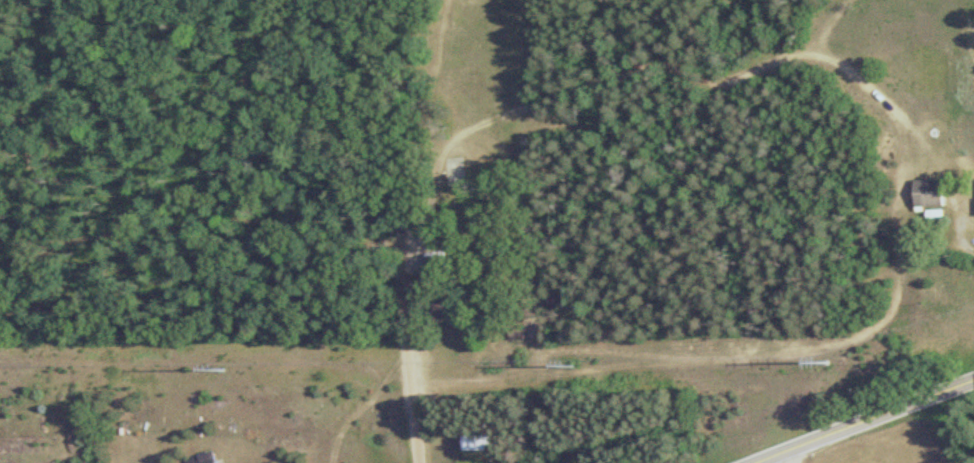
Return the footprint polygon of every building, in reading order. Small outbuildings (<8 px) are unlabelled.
[(941,208),(941,181),(912,181),(912,208),(941,208)] [(429,324),(448,324),(448,303),(429,303),(429,324)] [(506,322),(506,337),(521,337),(521,322),(506,322)] [(488,452),(488,429),(459,429),(459,452),(488,452)] [(182,462),(214,462),(211,453),(182,462)]
